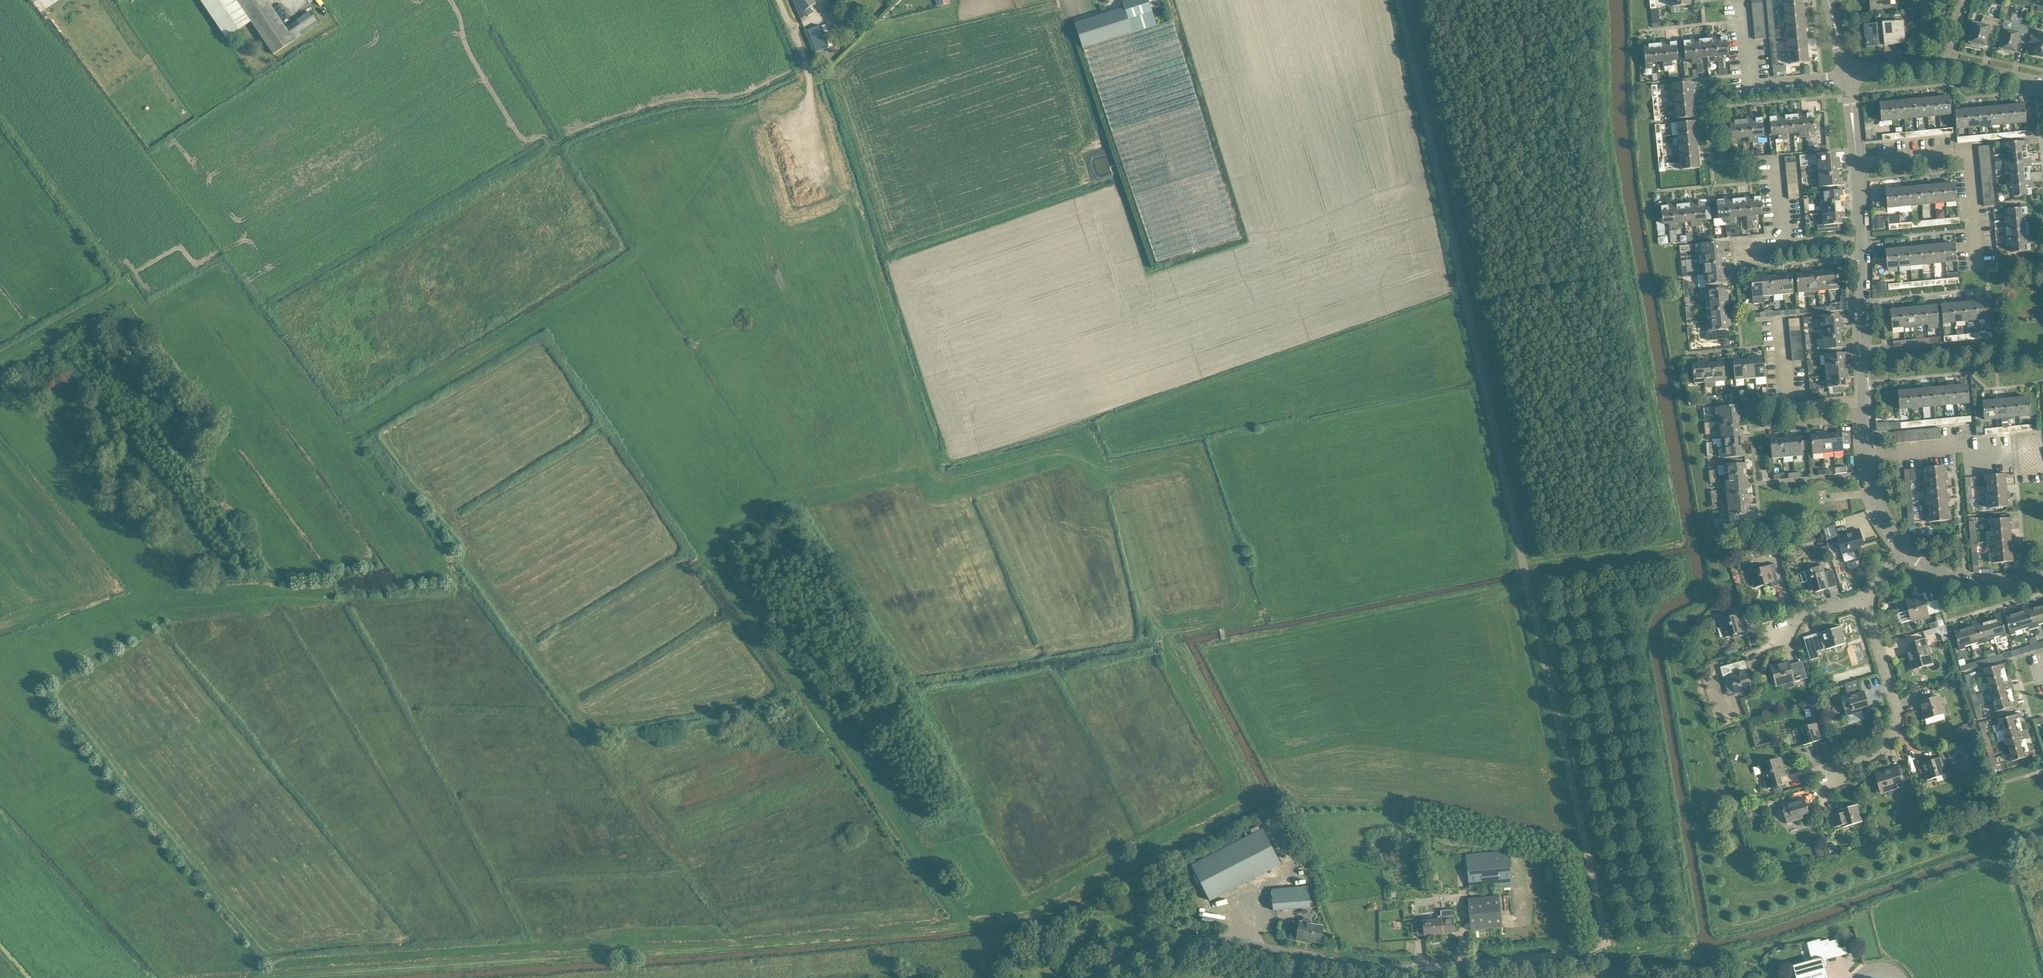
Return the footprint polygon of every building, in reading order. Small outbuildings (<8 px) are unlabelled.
[(285,28),(266,0),(200,0),(226,39),(251,22),(274,55),(318,24),(310,11),(285,28)] [(807,16),(813,12),(810,7),(815,4),(812,0),(797,0),(807,16)] [(1158,25),(1150,0),(1130,0),(1123,3),(1124,7),(1075,24),(1156,261),(1239,236),(1173,20),(1158,25)] [(1870,9),(1891,7),(1890,0),(1869,0),(1870,9)] [(1666,4),(1657,4),(1658,12),(1666,11),(1666,4)] [(1786,18),(1804,16),(1803,9),(1804,9),(1804,4),(1785,6),(1786,18)] [(1787,29),(1806,27),(1806,23),(1805,23),(1804,16),(1786,18),(1787,29)] [(1999,20),(1994,19),(1985,17),(1981,25),(1974,23),(1971,35),(1970,35),(1969,40),(1970,41),(1970,43),(1972,43),(1972,45),(1977,45),(1978,44),(1985,46),(1987,36),(1995,38),(1999,20)] [(1902,21),(1875,24),(1865,24),(1867,47),(1879,46),(1879,43),(1884,43),(1884,45),(1904,43),(1904,33),(1902,21)] [(2026,44),(2029,27),(2020,25),(2020,24),(2014,23),(2011,30),(2004,28),(2002,41),(2000,42),(1999,46),(2000,47),(2000,49),(2002,49),(2003,51),(2007,52),(2008,51),(2016,52),(2018,42),(2026,44)] [(1788,41),(1806,39),(1806,32),(1807,32),(1806,27),(1787,29),(1788,41)] [(2031,37),(2029,47),(2030,47),(2034,48),(2033,56),(2042,58),(2042,33),(2037,32),(2037,35),(2032,34),(2031,37)] [(1714,62),(1719,61),(1716,35),(1712,36),(1712,39),(1706,39),(1707,57),(1713,57),(1714,62)] [(1716,35),(1719,61),(1723,61),(1723,56),(1729,55),(1728,37),(1721,38),(1720,35),(1716,35)] [(1707,57),(1706,39),(1699,40),(1699,37),(1695,38),(1697,63),(1698,74),(1703,73),(1701,58),(1707,57)] [(1692,64),(1697,63),(1695,38),(1690,38),(1691,41),(1684,41),(1685,59),(1692,59),(1692,64)] [(1790,52),(1808,51),(1808,46),(1807,46),(1806,39),(1788,41),(1790,52)] [(1663,67),(1668,66),(1665,40),(1661,41),(1662,44),(1655,44),(1657,62),(1663,62),(1663,67)] [(1670,40),(1665,40),(1668,66),(1673,66),(1672,61),(1679,60),(1677,42),(1670,43),(1670,40)] [(1657,62),(1655,44),(1648,45),(1648,42),(1644,42),(1646,68),(1651,68),(1651,63),(1657,62)] [(1808,51),(1790,52),(1791,64),(1809,63),(1808,55),(1809,55),(1808,51)] [(1675,96),(1693,94),(1692,87),(1693,87),(1693,82),(1692,82),(1691,82),(1674,84),(1675,96)] [(1676,107),(1695,105),(1694,101),(1693,101),(1693,94),(1675,96),(1676,107)] [(1938,98),(1939,116),(1951,115),(1950,97),(1938,98)] [(1928,117),(1939,116),(1938,98),(1926,99),(1928,117)] [(1916,118),(1928,117),(1926,99),(1915,100),(1916,118)] [(1905,119),(1916,118),(1915,100),(1903,101),(1905,119)] [(1893,120),(1905,119),(1903,101),(1892,102),(1893,120)] [(1881,121),(1893,120),(1892,102),(1880,104),(1881,121)] [(1695,105),(1676,107),(1677,119),(1695,117),(1694,110),(1695,110),(1695,105)] [(2008,124),(2021,123),(2019,105),(2007,106),(2008,124)] [(2033,107),(2025,108),(2025,105),(2019,105),(2021,123),(2026,123),(2034,122),(2033,107)] [(1995,125),(2008,124),(2007,106),(1994,108),(1995,125)] [(1983,127),(1995,125),(1994,108),(1981,109),(1983,127)] [(1970,128),(1983,127),(1981,109),(1968,110),(1970,128)] [(1957,129),(1970,128),(1968,110),(1955,111),(1957,129)] [(1800,138),(1804,137),(1802,111),(1798,112),(1798,115),(1792,115),(1793,133),(1799,133),(1800,138)] [(1802,111),(1804,137),(1809,137),(1809,132),(1815,131),(1813,113),(1807,114),(1806,111),(1802,111)] [(1793,133),(1792,115),(1785,116),(1785,113),(1781,114),(1783,139),(1788,139),(1787,134),(1793,133)] [(1783,139),(1781,114),(1776,114),(1777,117),(1770,117),(1771,135),(1778,135),(1778,140),(1776,140),(1777,152),(1784,151),(1783,139)] [(1749,142),(1754,142),(1751,116),(1747,117),(1747,120),(1741,120),(1742,138),(1748,137),(1749,142)] [(1751,116),(1754,142),(1759,142),(1758,137),(1764,136),(1763,118),(1756,119),(1755,116),(1751,116)] [(1742,138),(1741,120),(1734,121),(1734,118),(1729,118),(1732,144),(1737,144),(1736,139),(1742,138)] [(1679,135),(1697,133),(1697,129),(1696,129),(1695,121),(1678,123),(1679,135)] [(2027,137),(2036,136),(2034,122),(2026,123),(2027,137)] [(1680,146),(1697,145),(1697,137),(1698,137),(1697,133),(1679,135),(1680,146)] [(2009,154),(2027,152),(2027,146),(2029,145),(2029,141),(2003,143),(2004,148),(2009,148),(2009,154)] [(1681,158),(1700,156),(1699,152),(1698,152),(1697,145),(1680,146),(1681,158)] [(1818,165),(1840,163),(1839,158),(1836,158),(1836,152),(1817,154),(1818,165)] [(2005,165),(2031,163),(2031,158),(2028,159),(2027,152),(2009,154),(2010,160),(2005,160),(2005,165)] [(1805,161),(1804,155),(1799,156),(1801,167),(1808,166),(1807,161),(1805,161)] [(1700,156),(1681,158),(1682,170),(1700,168),(1699,161),(1700,160),(1700,156)] [(1819,176),(1838,174),(1837,169),(1840,169),(1840,163),(1818,165),(1819,176)] [(2011,175),(2029,174),(2029,167),(2031,167),(2031,163),(2005,165),(2006,170),(2011,169),(2011,175)] [(1838,174),(1819,176),(1820,187),(1842,185),(1841,179),(1838,180),(1838,174)] [(2007,186),(2033,184),(2033,180),(2030,180),(2029,174),(2011,175),(2012,181),(2007,182),(2007,186)] [(1944,185),(1945,203),(1957,201),(1956,184),(1944,185)] [(2033,184),(2007,186),(2008,191),(2013,191),(2013,197),(2031,195),(2031,188),(2034,188),(2033,184)] [(1934,204),(1945,203),(1944,185),(1932,186),(1934,204)] [(1922,205),(1934,204),(1932,186),(1921,187),(1922,205)] [(1911,206),(1922,205),(1921,187),(1909,188),(1911,206)] [(1899,207),(1911,206),(1909,188),(1898,189),(1899,207)] [(1887,208),(1899,207),(1898,189),(1886,190),(1887,208)] [(1821,204),(1840,202),(1840,196),(1843,196),(1842,191),(1820,192),(1821,204)] [(1753,230),(1752,221),(1750,195),(1745,196),(1746,198),(1739,199),(1741,217),(1747,216),(1748,230),(1753,230)] [(1750,195),(1752,221),(1757,220),(1756,215),(1763,215),(1761,197),(1754,197),(1754,195),(1750,195)] [(1732,237),(1731,229),(1728,197),(1724,198),(1724,200),(1717,201),(1719,219),(1725,218),(1727,237),(1732,237)] [(1741,217),(1739,199),(1733,199),(1732,197),(1728,197),(1731,229),(1736,228),(1735,217),(1741,217)] [(1690,204),(1683,204),(1685,222),(1691,222),(1691,227),(1696,226),(1694,200),(1689,201),(1690,204)] [(1698,200),(1694,200),(1696,226),(1700,226),(1701,226),(1700,221),(1707,220),(1706,214),(1705,206),(1705,202),(1698,203),(1698,200)] [(1676,202),(1672,203),(1675,228),(1679,228),(1679,223),(1685,222),(1683,204),(1677,205),(1676,202)] [(1822,214),(1844,212),(1844,207),(1841,207),(1840,202),(1821,204),(1822,214)] [(1668,206),(1661,206),(1663,224),(1669,224),(1670,229),(1675,228),(1672,203),(1668,203),(1668,206)] [(2005,221),(2030,218),(2030,214),(2027,214),(2026,207),(2009,209),(2009,215),(2004,216),(2005,221)] [(1844,212),(1822,214),(1824,225),(1817,226),(1818,233),(1840,231),(1839,224),(1842,224),(1842,218),(1845,218),(1844,212)] [(2011,231),(2029,229),(2028,223),(2031,222),(2030,218),(2005,221),(2005,225),(2010,225),(2011,231)] [(1884,229),(1884,221),(1873,222),(1874,230),(1884,229)] [(2007,242),(2032,240),(2032,235),(2029,236),(2029,229),(2011,231),(2011,237),(2006,237),(2007,242)] [(2032,240),(2007,242),(2007,247),(2012,247),(2013,253),(2031,251),(2030,244),(2033,244),(2032,240)] [(1702,254),(1724,252),(1723,247),(1720,247),(1720,242),(1701,244),(1702,254)] [(1943,245),(1945,263),(1957,261),(1955,244),(1943,245)] [(1934,264),(1945,263),(1943,245),(1932,246),(1934,264)] [(1922,265),(1934,264),(1932,246),(1920,247),(1922,265)] [(1911,266),(1922,265),(1920,247),(1909,248),(1911,266)] [(1899,267),(1911,266),(1909,248),(1897,249),(1899,267)] [(1887,268),(1899,267),(1897,249),(1885,250),(1887,268)] [(1703,265),(1721,263),(1721,258),(1724,258),(1724,252),(1702,254),(1703,265)] [(1698,276),(1726,273),(1725,267),(1722,267),(1721,263),(1703,265),(1704,275),(1698,276)] [(1819,291),(1829,290),(1827,268),(1821,269),(1821,272),(1817,272),(1819,291)] [(1833,271),(1832,268),(1827,268),(1829,290),(1839,289),(1838,283),(1843,283),(1842,270),(1833,271)] [(1805,297),(1809,296),(1806,270),(1801,271),(1801,274),(1796,274),(1798,293),(1804,292),(1805,297)] [(1819,291),(1817,272),(1812,273),(1812,270),(1806,270),(1809,296),(1812,296),(1812,291),(1819,291)] [(1773,295),(1784,294),(1782,272),(1776,273),(1776,276),(1771,277),(1773,295)] [(1782,272),(1784,294),(1794,293),(1792,275),(1787,275),(1787,272),(1782,272)] [(1705,288),(1723,286),(1723,283),(1724,283),(1723,278),(1726,278),(1726,273),(1698,276),(1699,288),(1705,288)] [(1753,304),(1764,303),(1761,274),(1755,275),(1756,278),(1751,278),(1753,304)] [(1773,295),(1771,277),(1767,277),(1767,274),(1761,274),(1764,303),(1763,296),(1773,295)] [(1886,291),(1885,283),(1878,283),(1878,291),(1886,291)] [(1706,301),(1728,299),(1728,293),(1724,293),(1724,288),(1723,286),(1705,288),(1706,301)] [(1728,299),(1706,301),(1707,310),(1707,311),(1726,309),(1726,305),(1729,304),(1728,299)] [(1976,302),(1978,320),(1990,319),(1988,301),(1976,302)] [(1966,321),(1978,320),(1976,302),(1964,303),(1966,321)] [(1830,304),(1831,311),(1842,310),(1841,303),(1830,304)] [(1955,322),(1966,321),(1964,303),(1953,304),(1955,322)] [(1826,312),(1831,311),(1830,304),(1830,306),(1820,307),(1821,312),(1826,312)] [(1943,323),(1955,322),(1953,304),(1941,305),(1943,323)] [(1925,307),(1927,325),(1939,324),(1937,306),(1925,307)] [(1915,326),(1927,325),(1925,307),(1914,308),(1915,326)] [(1904,327),(1915,326),(1914,308),(1902,309),(1904,327)] [(1708,321),(1730,319),(1730,313),(1726,314),(1726,309),(1707,311),(1708,321)] [(1892,328),(1904,327),(1902,309),(1890,310),(1892,328)] [(1822,328),(1844,326),(1843,320),(1840,320),(1839,315),(1821,316),(1822,328)] [(1731,325),(1730,319),(1708,321),(1709,331),(1707,331),(1708,340),(1727,338),(1726,330),(1728,330),(1727,325),(1731,325)] [(1823,339),(1841,337),(1841,331),(1844,331),(1844,326),(1822,328),(1823,339)] [(1823,346),(1820,346),(1820,350),(1824,350),(1823,349),(1836,348),(1846,348),(1845,342),(1842,342),(1841,337),(1823,339),(1823,346)] [(1825,366),(1844,364),(1843,359),(1847,358),(1846,353),(1824,354),(1825,366)] [(1745,379),(1755,378),(1753,356),(1748,357),(1748,360),(1743,360),(1745,379)] [(1753,356),(1755,378),(1766,377),(1764,358),(1760,359),(1759,356),(1753,356)] [(1745,379),(1743,360),(1739,361),(1739,357),(1733,358),(1735,380),(1745,379)] [(1713,363),(1715,382),(1725,381),(1723,359),(1718,359),(1718,363),(1713,363)] [(1715,387),(1715,382),(1713,363),(1709,364),(1709,360),(1703,361),(1705,383),(1705,388),(1715,387)] [(1694,384),(1705,383),(1703,361),(1697,361),(1698,365),(1693,365),(1693,367),(1687,368),(1688,382),(1694,381),(1694,384)] [(1826,377),(1848,375),(1848,369),(1844,369),(1844,364),(1825,366),(1826,377)] [(1848,375),(1826,377),(1827,388),(1834,387),(1835,393),(1845,392),(1844,386),(1846,386),(1845,381),(1849,380),(1848,375)] [(1956,386),(1958,404),(1969,403),(1968,385),(1956,386)] [(1946,405),(1958,404),(1956,386),(1944,387),(1946,405)] [(1815,398),(1822,393),(1818,387),(1811,392),(1815,398)] [(1934,406),(1946,405),(1944,387),(1933,388),(1934,406)] [(1923,407),(1934,406),(1933,388),(1921,389),(1923,407)] [(1911,408),(1923,407),(1921,389),(1910,391),(1911,408)] [(1899,409),(1911,408),(1910,391),(1898,392),(1899,409)] [(2017,399),(2019,416),(2031,415),(2029,397),(2017,399)] [(2017,399),(2006,400),(2008,418),(2019,416),(2017,399)] [(2008,422),(2008,418),(2006,400),(1994,401),(1996,419),(2001,418),(2002,428),(1996,428),(1997,434),(2008,433),(2008,427),(2008,422)] [(1984,420),(1996,419),(1994,401),(1982,402),(1984,420)] [(1719,417),(1741,415),(1741,410),(1737,410),(1737,405),(1718,407),(1719,417)] [(1720,427),(1739,426),(1738,421),(1742,421),(1741,415),(1719,417),(1720,427)] [(1878,421),(1876,421),(1877,431),(1889,430),(1888,424),(1888,422),(1879,423),(1878,421)] [(1721,438),(1743,436),(1743,430),(1739,430),(1739,426),(1720,427),(1721,438)] [(1831,434),(1833,453),(1844,452),(1843,445),(1850,444),(1849,432),(1842,433),(1842,430),(1836,430),(1836,434),(1831,434)] [(1833,453),(1831,434),(1827,434),(1827,431),(1821,432),(1823,454),(1833,453)] [(1813,455),(1823,454),(1821,432),(1815,432),(1816,436),(1811,436),(1811,437),(1806,438),(1807,450),(1812,449),(1813,455)] [(1807,450),(1806,438),(1802,438),(1801,437),(1797,437),(1796,434),(1791,435),(1793,457),(1803,456),(1803,450),(1807,450)] [(1782,458),(1793,457),(1791,435),(1785,435),(1785,438),(1780,439),(1782,458)] [(1722,448),(1741,446),(1740,441),(1744,441),(1743,436),(1721,438),(1722,448)] [(1782,458),(1780,439),(1776,439),(1776,436),(1770,437),(1772,459),(1782,458)] [(1741,446),(1722,448),(1723,458),(1745,456),(1744,450),(1741,450),(1741,446)] [(1719,476),(1743,474),(1743,469),(1746,469),(1746,463),(1724,464),(1724,465),(1718,466),(1719,476)] [(1912,476),(1922,475),(1921,464),(1911,465),(1912,476)] [(1925,479),(1947,477),(1947,472),(1944,473),(1944,466),(1926,468),(1926,474),(1924,474),(1925,479)] [(1726,486),(1748,484),(1747,478),(1744,478),(1743,474),(1719,476),(1725,476),(1726,486)] [(1988,487),(2006,485),(2005,479),(2008,478),(2008,474),(1985,476),(1985,481),(1987,481),(1988,487)] [(1928,489),(1946,488),(1945,481),(1948,481),(1947,477),(1925,479),(1925,484),(1928,484),(1928,489)] [(1727,496),(1745,494),(1745,489),(1748,489),(1748,484),(1726,486),(1727,496)] [(1987,498),(2009,496),(2009,491),(2006,491),(2006,485),(1988,487),(1989,493),(1987,493),(1987,498)] [(1927,500),(1949,498),(1949,494),(1946,494),(1946,488),(1928,489),(1929,495),(1926,496),(1927,500)] [(1728,506),(1750,504),(1749,498),(1746,498),(1745,494),(1727,496),(1728,506)] [(2009,496),(1987,498),(1987,502),(1989,502),(1990,509),(2008,507),(2007,500),(2010,500),(2009,496)] [(1930,511),(1948,509),(1947,503),(1950,503),(1949,498),(1927,500),(1927,506),(1929,505),(1930,511)] [(1750,504),(1728,506),(1729,522),(1739,521),(1738,515),(1747,515),(1747,510),(1750,509),(1750,504)] [(1948,509),(1930,511),(1930,517),(1928,517),(1929,522),(1952,520),(1951,515),(1948,516),(1948,509)] [(1992,531),(2010,529),(2009,523),(2012,522),(2012,518),(1989,520),(1989,525),(1991,525),(1992,531)] [(1835,524),(1823,528),(1826,539),(1838,536),(1835,524)] [(1991,542),(2013,540),(2013,535),(2010,535),(2010,529),(1992,531),(1992,536),(1991,536),(1991,542)] [(1859,530),(1836,537),(1844,563),(1855,560),(1852,552),(1858,551),(1857,547),(1863,545),(1859,530)] [(1994,552),(2011,551),(2011,544),(2014,544),(2013,540),(1991,542),(1992,546),(1993,546),(1994,552)] [(1763,550),(1765,557),(1776,554),(1774,547),(1763,550)] [(2011,551),(1994,552),(1994,558),(1992,558),(1993,564),(2016,561),(2015,557),(2012,557),(2011,551)] [(1837,586),(1834,577),(1832,570),(1825,572),(1823,565),(1804,571),(1809,588),(1815,586),(1817,592),(1837,586)] [(1779,585),(1776,575),(1775,573),(1772,574),(1769,566),(1750,571),(1755,588),(1764,585),(1763,584),(1770,581),(1772,587),(1779,585)] [(1937,600),(1928,602),(1926,593),(1918,595),(1918,597),(1906,601),(1911,620),(1929,615),(1941,612),(1937,600)] [(2040,607),(2033,609),(2032,605),(2027,606),(2034,629),(2039,627),(2038,625),(2042,623),(2042,618),(2040,607)] [(2028,630),(2034,629),(2027,606),(2022,608),(2023,612),(2017,614),(2022,630),(2028,628),(2028,630)] [(2022,630),(2017,614),(2010,616),(2009,612),(2004,613),(2005,616),(2002,617),(2008,636),(2016,634),(2015,631),(2022,630)] [(1739,614),(1730,617),(1720,620),(1725,637),(1733,635),(1733,638),(1747,634),(1745,626),(1743,627),(1739,614)] [(2008,636),(2002,617),(2001,618),(2000,614),(1995,616),(1996,620),(1989,622),(1994,638),(1995,638),(1997,644),(2007,641),(2007,640),(2006,637),(2008,636)] [(1994,638),(1989,622),(1983,624),(1982,620),(1977,621),(1983,644),(1988,642),(1988,640),(1994,638)] [(1978,645),(1983,644),(1977,621),(1972,623),(1973,627),(1966,629),(1971,645),(1977,643),(1978,645)] [(1945,625),(1935,628),(1937,633),(1941,635),(1943,642),(1949,640),(1945,625)] [(1826,650),(1836,647),(1845,644),(1840,627),(1803,638),(1810,661),(1819,658),(1816,648),(1825,646),(1826,650)] [(1971,645),(1966,629),(1960,631),(1959,627),(1953,628),(1954,630),(1950,632),(1950,631),(1949,631),(1955,652),(1965,649),(1965,647),(1971,645)] [(1912,669),(1932,663),(1927,647),(1929,646),(1926,639),(1914,642),(1916,650),(1913,650),(1913,652),(1908,654),(1912,669)] [(2039,649),(2038,644),(2037,644),(2036,639),(2030,641),(2031,645),(2027,647),(2028,652),(2039,649)] [(2016,656),(2028,652),(2027,647),(2015,650),(2016,656)] [(2000,660),(1999,655),(1996,656),(1994,650),(1986,652),(1988,658),(1989,664),(2000,660)] [(1999,655),(2000,660),(2012,657),(2011,652),(1999,655)] [(1977,667),(1989,664),(1988,658),(1976,662),(1977,667)] [(1744,661),(1735,663),(1720,668),(1723,678),(1729,676),(1734,694),(1752,689),(1744,661)] [(1802,663),(1790,667),(1788,667),(1786,662),(1771,666),(1776,685),(1793,680),(1794,682),(1807,678),(1802,663)] [(1961,672),(1977,667),(1976,662),(1960,667),(1961,672)] [(1988,680),(2006,675),(2004,669),(2007,668),(2005,663),(1984,670),(1985,675),(1987,674),(1988,680)] [(1967,686),(1973,685),(1969,674),(1964,675),(1967,686)] [(1990,691),(2012,684),(2010,680),(2008,681),(2006,675),(1988,680),(1990,686),(1988,686),(1990,691)] [(1859,687),(1857,679),(1845,682),(1847,691),(1859,687)] [(1953,690),(1956,685),(1950,681),(1947,686),(1953,690)] [(1994,701),(2012,695),(2010,689),(2013,689),(2012,684),(1990,691),(1991,695),(1993,695),(1994,701)] [(1970,696),(1976,695),(1973,685),(1967,686),(1970,696)] [(1864,691),(1854,694),(1841,698),(1844,707),(1847,716),(1863,711),(1862,705),(1868,704),(1864,691)] [(1811,704),(1820,701),(1818,694),(1809,697),(1811,704)] [(1974,707),(1979,705),(1976,695),(1970,696),(1974,707)] [(2012,695),(1994,701),(1996,706),(1995,707),(1996,712),(2018,705),(2017,701),(2014,702),(2012,695)] [(1929,696),(1926,697),(1916,699),(1918,707),(1921,707),(1924,719),(1943,714),(1938,697),(1930,699),(1929,696)] [(1979,705),(1974,707),(1977,717),(1982,716),(1979,705)] [(2003,730),(2021,725),(2019,718),(2022,718),(2020,713),(1998,720),(2000,725),(2002,724),(2003,730)] [(1827,742),(1824,733),(1823,730),(1819,731),(1817,723),(1798,729),(1800,736),(1803,745),(1812,743),(1811,741),(1818,739),(1820,744),(1827,742)] [(1982,736),(1987,735),(1984,724),(1979,725),(1982,736)] [(1969,725),(1963,727),(1965,734),(1971,733),(1969,725)] [(2005,741),(2026,734),(2025,730),(2022,731),(2021,725),(2003,730),(2005,736),(2003,736),(2005,741)] [(2009,751),(2027,745),(2025,739),(2028,738),(2026,734),(2005,741),(2006,745),(2008,745),(2009,751)] [(1985,747),(1991,745),(1987,735),(1982,736),(1985,747)] [(1965,739),(1968,748),(1977,746),(1973,736),(1965,739)] [(1988,757),(1994,755),(1991,745),(1985,747),(1988,757)] [(2027,745),(2009,751),(2011,756),(2009,757),(2011,762),(2033,755),(2031,751),(2029,752),(2027,745)] [(1994,755),(1988,757),(1992,767),(1997,766),(1994,755)] [(1946,774),(1943,767),(1940,757),(1931,760),(1932,762),(1925,764),(1923,759),(1916,761),(1919,771),(1920,774),(1924,772),(1927,780),(1946,774)] [(1780,758),(1770,761),(1761,764),(1765,782),(1763,782),(1765,789),(1778,785),(1776,778),(1779,777),(1779,775),(1784,774),(1780,758)] [(1875,774),(1878,784),(1881,793),(1897,788),(1897,789),(1904,786),(1902,781),(1901,777),(1898,767),(1875,774)] [(1804,798),(1795,801),(1781,805),(1787,824),(1803,819),(1802,813),(1808,811),(1804,798)] [(1862,822),(1860,814),(1857,805),(1829,813),(1832,825),(1841,822),(1843,827),(1862,822)] [(1912,820),(1914,830),(1922,827),(1920,818),(1912,820)] [(1282,865),(1263,829),(1192,865),(1210,901),(1282,865)] [(1510,851),(1435,858),(1439,892),(1513,885),(1510,851)] [(1307,863),(1300,865),(1301,871),(1309,869),(1307,863)] [(1309,887),(1272,890),(1274,911),(1310,907),(1309,887)] [(1503,927),(1500,896),(1468,899),(1471,930),(1503,927)] [(1439,920),(1423,921),(1425,935),(1455,932),(1453,910),(1441,911),(1441,916),(1438,916),(1439,920)] [(1306,940),(1321,943),(1324,926),(1310,924),(1311,921),(1310,919),(1305,918),(1303,920),(1302,922),(1300,922),(1296,941),(1305,942),(1306,940)] [(1829,942),(1828,939),(1821,942),(1820,939),(1807,943),(1812,960),(1793,965),(1796,977),(1828,977),(1824,965),(1822,965),(1822,962),(1823,962),(1823,959),(1825,958),(1826,960),(1847,954),(1845,946),(1839,948),(1837,940),(1829,942)]
